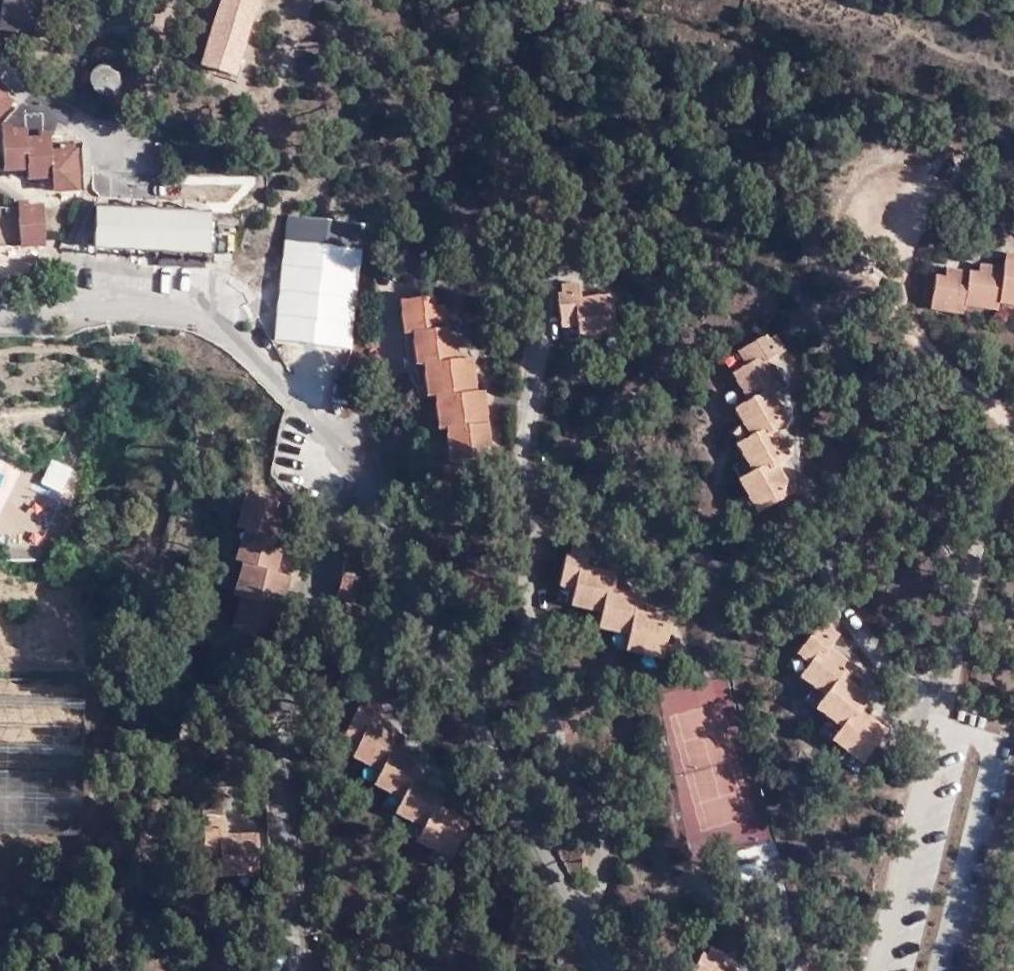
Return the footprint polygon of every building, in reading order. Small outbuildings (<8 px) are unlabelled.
[(179,34),(210,45),(224,0),(190,0),(179,34)] [(8,82),(0,75),(0,91),(8,82)] [(77,171),(75,127),(69,126),(68,122),(59,122),(59,128),(47,128),(47,109),(37,109),(36,114),(23,115),(23,107),(8,107),(9,103),(0,102),(0,152),(23,152),(24,159),(48,161),(49,171),(77,171)] [(42,226),(41,183),(25,184),(24,179),(13,178),(12,185),(0,186),(0,226),(42,226)] [(94,226),(175,230),(175,226),(207,227),(208,194),(110,189),(109,194),(95,194),(94,226)] [(1000,225),(998,240),(993,274),(1013,276),(1013,227),(1000,225)] [(993,274),(998,240),(973,238),(972,244),(963,243),(958,278),(992,280),(993,274)] [(958,278),(963,243),(939,241),(938,247),(929,246),(925,281),(957,284),(958,278)] [(566,299),(569,316),(609,310),(601,266),(573,269),(570,255),(552,257),(553,265),(546,266),(552,301),(566,299)] [(436,277),(396,280),(399,313),(409,312),(411,343),(420,343),(422,375),(431,375),(433,407),(441,407),(444,440),(484,437),(480,381),(473,382),(469,348),(459,349),(458,339),(450,338),(449,318),(442,319),(436,277)] [(780,321),(770,303),(763,308),(760,303),(730,321),(738,336),(723,346),(738,371),(725,379),(742,407),(729,415),(744,443),(732,451),(751,484),(789,462),(772,434),(786,426),(772,398),(785,390),(769,363),(781,355),(766,329),(780,321)] [(271,493),(273,483),(240,474),(232,506),(239,508),(231,539),(237,542),(227,573),(237,576),(227,610),(259,618),(261,609),(270,611),(285,555),(271,551),(277,528),(270,525),(278,496),(271,493)] [(621,624),(659,633),(667,589),(639,582),(641,567),(610,559),(612,545),(582,538),(585,523),(570,518),(569,526),(560,524),(553,560),(569,563),(565,580),(595,587),(593,601),(623,609),(621,624)] [(349,579),(357,542),(339,538),(331,575),(349,579)] [(837,604),(821,592),(816,601),(813,598),(792,625),(805,635),(796,647),(821,667),(811,679),(838,700),(830,712),(859,735),(887,699),(861,679),(870,668),(844,649),(853,636),(828,617),(837,604)] [(0,657),(0,811),(79,810),(80,657),(0,657)] [(368,696),(373,684),(354,676),(352,681),(347,680),(333,714),(347,719),(342,732),(372,745),(366,759),(395,770),(389,787),(419,800),(414,814),(451,829),(466,788),(436,777),(441,763),(412,749),(419,734),(390,723),(396,708),(368,696)] [(223,796),(203,796),(203,806),(199,807),(202,840),(217,840),(219,853),(257,853),(255,811),(224,810),(223,796)] [(744,967),(750,953),(723,938),(729,925),(710,917),(708,924),(703,921),(689,953),(701,959),(697,970),(751,970),(744,967)] [(540,970),(529,959),(520,967),(517,962),(509,970),(540,970)]
